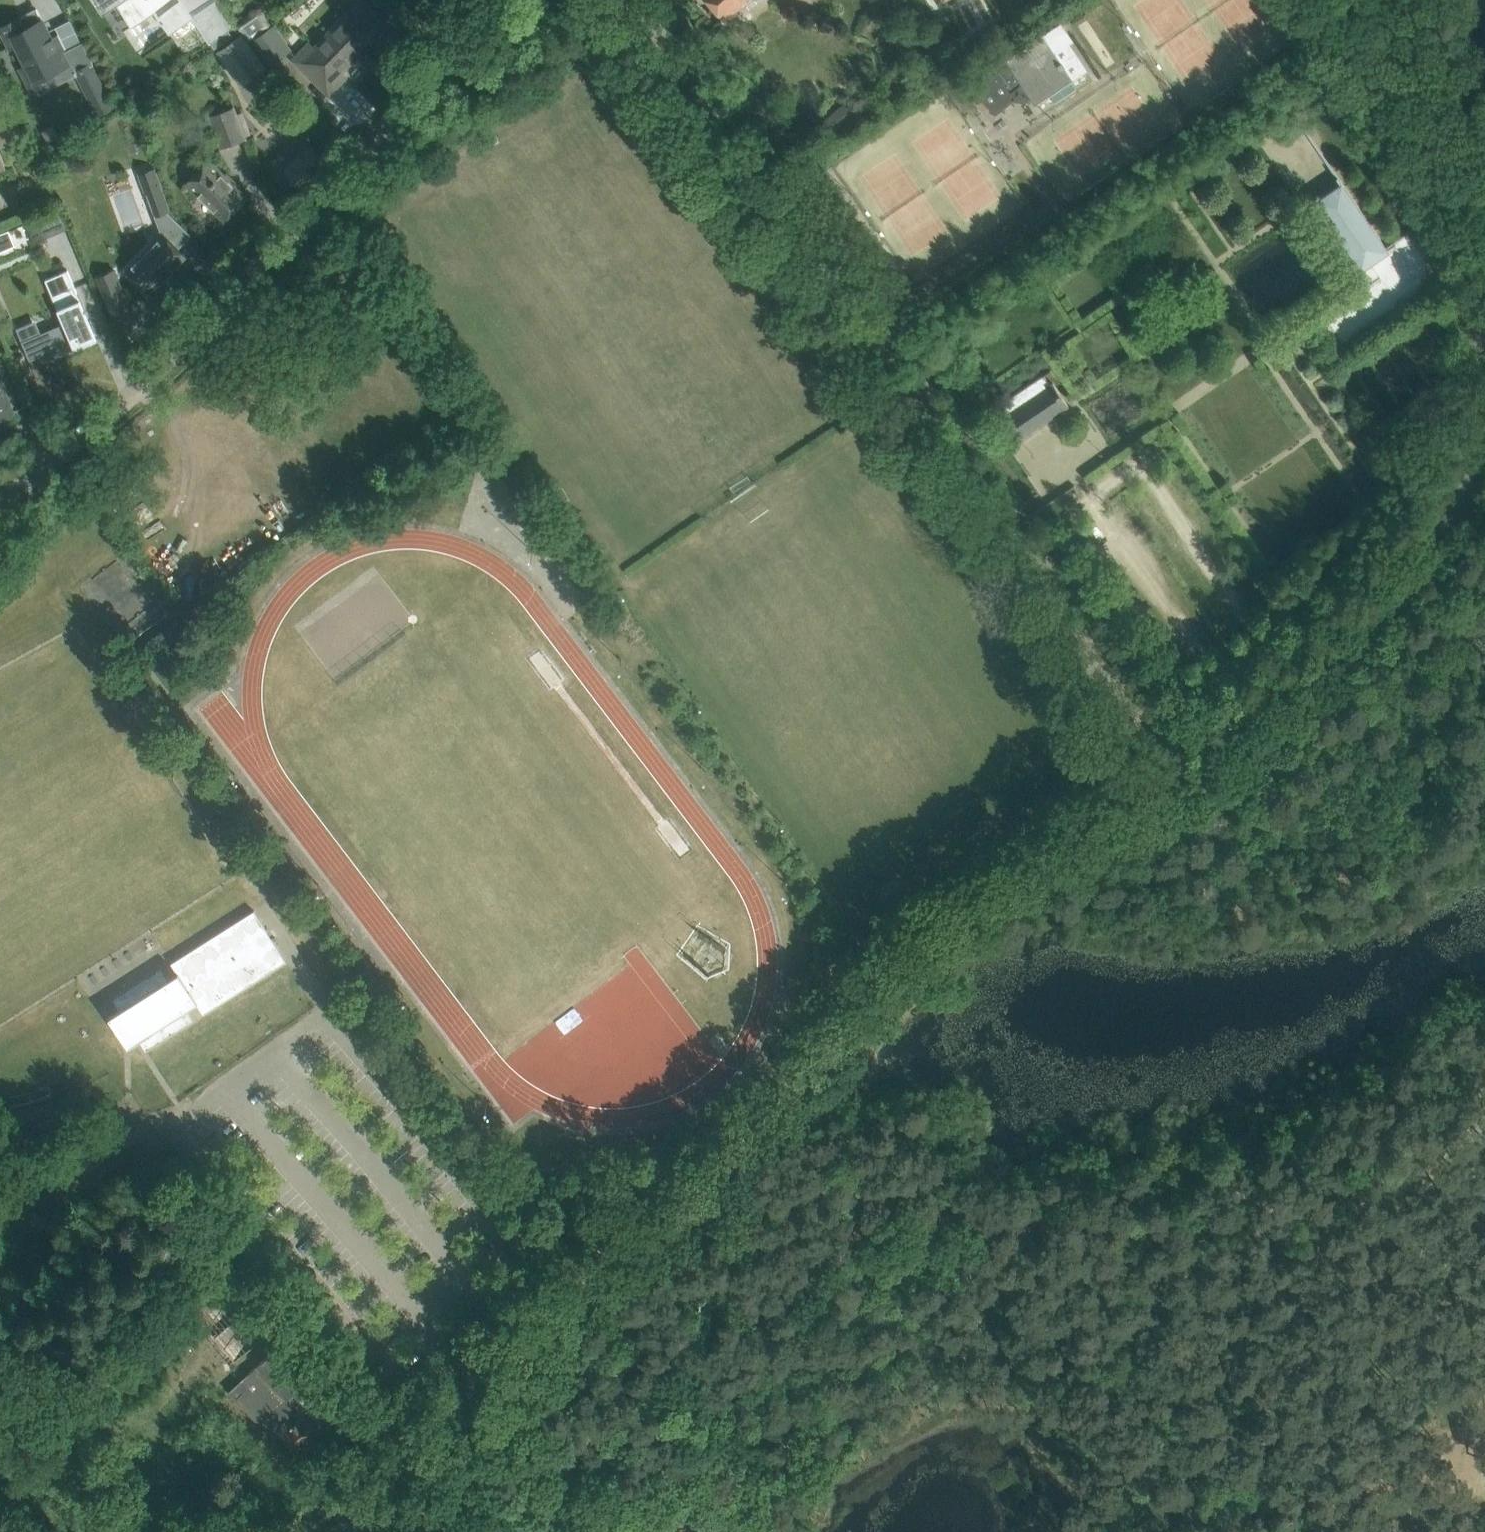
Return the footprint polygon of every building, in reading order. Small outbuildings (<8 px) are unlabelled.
[(103,13),(117,3),(122,0),(94,0),(103,13)] [(139,21),(170,0),(125,0),(139,21)] [(192,15),(210,42),(235,25),(219,0),(182,0),(192,15)] [(298,65),(328,94),(345,77),(340,72),(362,49),(377,64),(398,42),(375,19),(378,16),(362,0),(361,0),(315,47),(309,41),(292,59),(298,65)] [(739,5),(745,0),(708,0),(724,18),(739,5)] [(270,26),(265,19),(263,12),(258,8),(252,10),(249,15),(237,24),(249,41),(270,26)] [(0,28),(0,29),(10,48),(16,45),(27,65),(20,68),(34,95),(54,84),(49,73),(59,68),(70,63),(74,72),(76,71),(91,64),(93,63),(82,41),(81,41),(64,50),(62,46),(57,49),(51,38),(48,32),(49,31),(47,27),(46,27),(42,20),(36,9),(0,28)] [(1006,56),(971,85),(994,115),(1016,98),(1025,100),(1030,97),(1035,105),(1072,80),(1069,76),(1054,53),(1068,43),(1071,41),(1058,21),(1040,33),(1006,56)] [(272,25),(251,41),(252,42),(262,56),(269,65),(279,58),(290,50),(272,25)] [(216,54),(241,87),(266,68),(242,35),(216,54)] [(76,71),(91,101),(98,114),(113,106),(91,64),(76,71)] [(827,112),(839,126),(853,114),(842,100),(827,112)] [(221,145),(244,137),(234,107),(210,116),(221,145)] [(122,123),(131,118),(125,108),(116,112),(122,123)] [(286,189),(296,180),(303,186),(328,163),(300,133),(265,167),(286,189)] [(187,184),(209,206),(224,220),(246,197),(209,161),(187,184)] [(158,179),(141,185),(152,217),(169,210),(158,179)] [(1432,295),(1427,287),(1441,277),(1409,230),(1394,241),(1395,243),(1387,249),(1342,183),(1316,201),(1361,267),(1360,267),(1361,268),(1363,267),(1373,280),(1322,315),(1342,344),(1425,287),(1431,296),(1432,295)] [(162,235),(127,271),(150,293),(186,256),(178,249),(191,235),(167,211),(155,216),(162,235)] [(35,219),(25,223),(33,242),(44,238),(35,219)] [(17,247),(13,231),(0,234),(0,251),(17,247)] [(115,271),(96,279),(111,314),(125,309),(130,307),(115,271)] [(41,357),(44,364),(98,341),(68,272),(46,282),(65,325),(23,343),(31,362),(41,357)] [(1002,404),(1024,437),(1068,407),(1046,375),(1002,404)] [(13,412),(5,394),(0,383),(0,418),(13,412)] [(120,1009),(109,1016),(128,1047),(139,1039),(146,1050),(193,1020),(186,1009),(196,1002),(203,1013),(286,960),(254,910),(171,962),(178,973),(168,980),(161,969),(114,999),(120,1009)] [(183,1299),(232,1358),(272,1325),(223,1266),(183,1299)] [(273,1350),(241,1380),(229,1391),(259,1424),(266,1418),(282,1435),(282,1436),(297,1452),(305,1444),(309,1448),(314,1444),(310,1440),(319,1430),(317,1428),(340,1406),(336,1402),(337,1401),(335,1398),(334,1399),(331,1396),(336,1392),(321,1377),(319,1379),(313,1373),(302,1382),(273,1350)]
